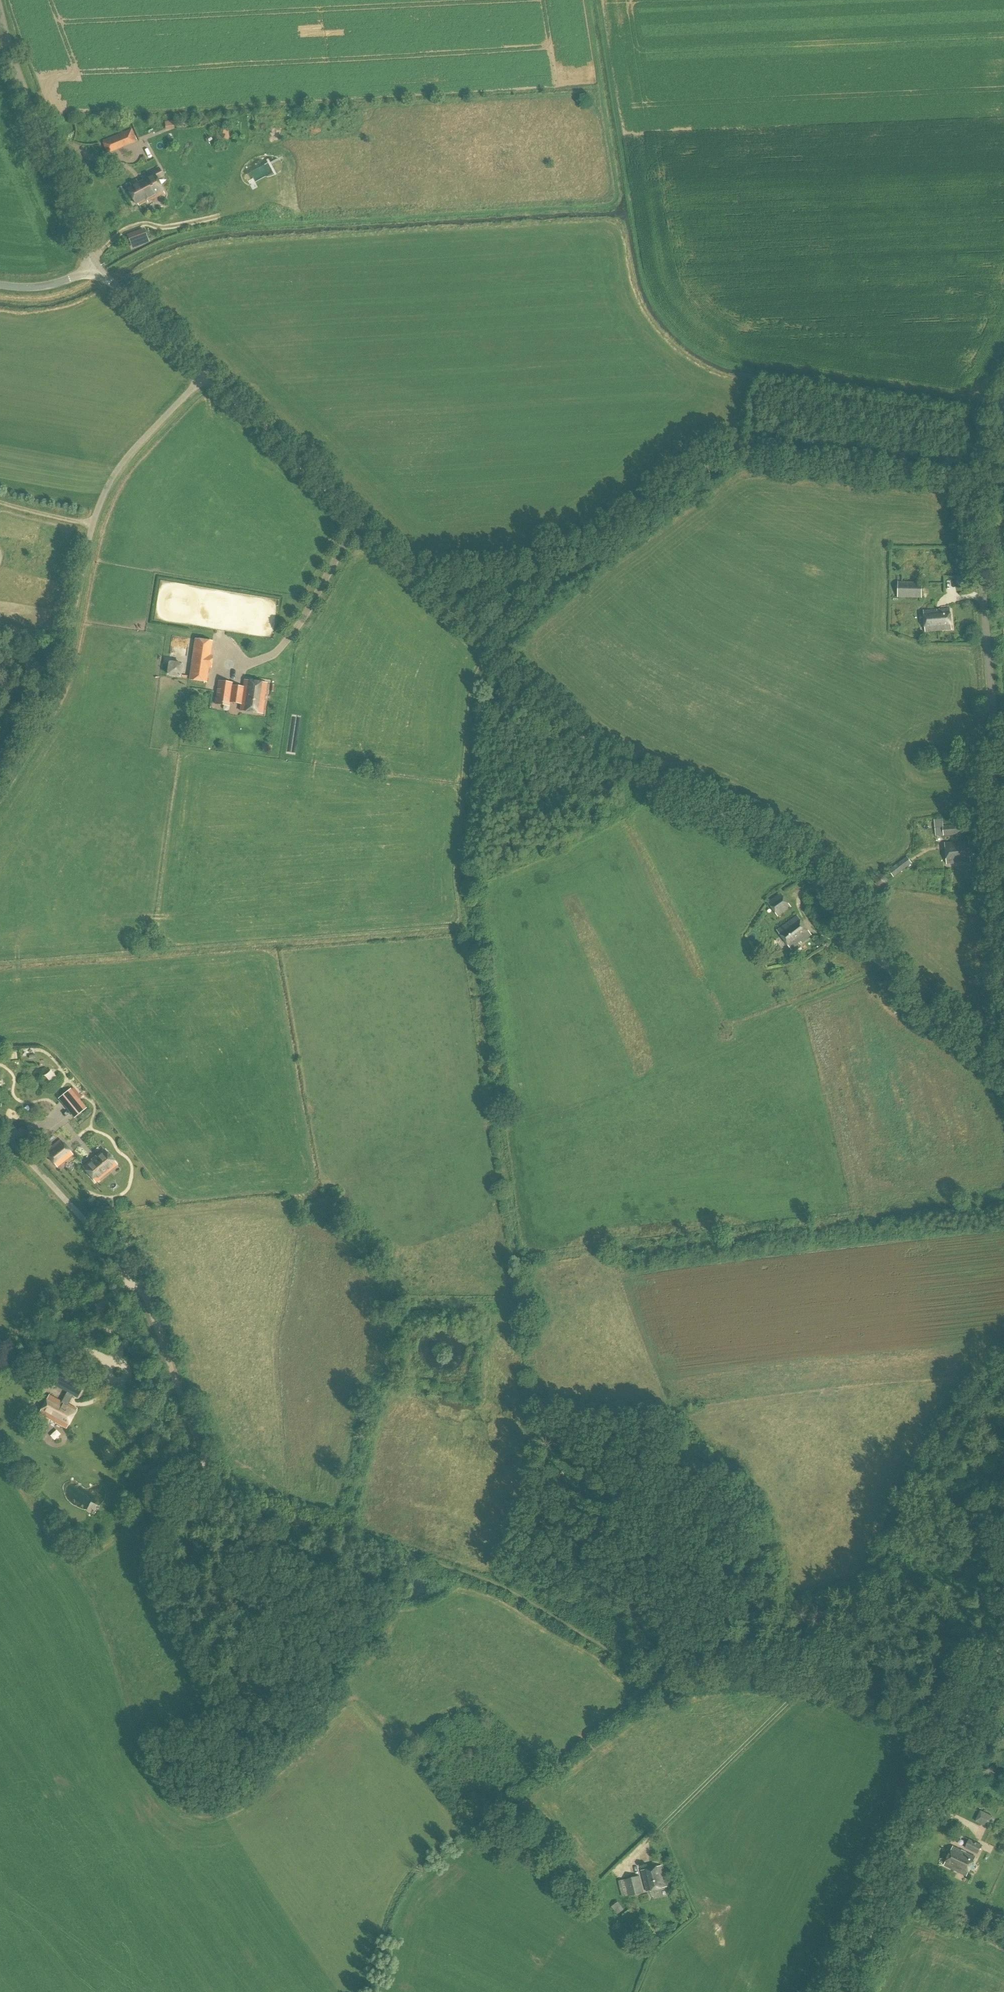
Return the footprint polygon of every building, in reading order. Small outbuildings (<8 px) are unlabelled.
[(102,141),(107,153),(118,149),(113,136),(102,141)] [(164,177),(159,167),(143,175),(144,175),(141,177),(143,180),(138,183),(136,179),(129,183),(131,186),(126,188),(135,206),(138,204),(138,206),(147,201),(148,203),(165,194),(157,180),(164,177)] [(134,231),(140,228),(138,221),(132,224),(134,231)] [(138,230),(127,235),(132,249),(149,242),(145,231),(139,233),(138,230)] [(965,587),(965,577),(956,577),(957,587),(965,587)] [(922,598),(922,582),(898,582),(898,598),(922,598)] [(926,632),(952,630),(950,608),(924,610),(926,632)] [(211,668),(213,656),(211,655),(213,641),(194,639),(189,676),(181,675),(181,677),(189,678),(188,680),(207,683),(209,668),(211,668)] [(180,678),(183,663),(169,661),(166,675),(180,678)] [(266,694),(267,683),(245,680),(244,687),(232,686),(233,683),(219,681),(216,704),(230,706),(230,702),(241,704),(240,710),(263,714),(266,694)] [(961,824),(943,826),(944,836),(962,834),(961,824)] [(947,864),(971,862),(969,841),(945,843),(947,864)] [(894,877),(912,864),(907,857),(889,870),(894,877)] [(916,866),(899,878),(903,884),(920,872),(916,866)] [(778,917),(791,907),(781,893),(767,902),(778,917)] [(792,950),(812,935),(797,915),(777,930),(792,950)] [(73,1090),(67,1095),(87,1117),(93,1112),(73,1090)] [(81,1135),(87,1132),(83,1126),(77,1129),(81,1135)] [(57,1168),(73,1155),(60,1139),(45,1152),(57,1168)] [(96,1157),(92,1160),(83,1167),(96,1182),(117,1165),(104,1149),(96,1157)] [(63,1375),(57,1386),(80,1398),(86,1387),(63,1375)] [(64,1403),(50,1395),(40,1413),(67,1428),(77,1409),(65,1402),(64,1403)] [(990,1826),(994,1819),(992,1818),(993,1816),(980,1810),(975,1821),(987,1828),(989,1825),(990,1826)] [(977,1854),(981,1845),(969,1839),(964,1848),(977,1854)] [(967,1876),(976,1857),(953,1846),(944,1865),(967,1876)] [(647,1892),(667,1887),(662,1865),(642,1871),(647,1892)] [(622,1898),(643,1892),(639,1875),(618,1881),(622,1898)] [(624,1910),(618,1901),(611,1906),(618,1915),(624,1910)]
